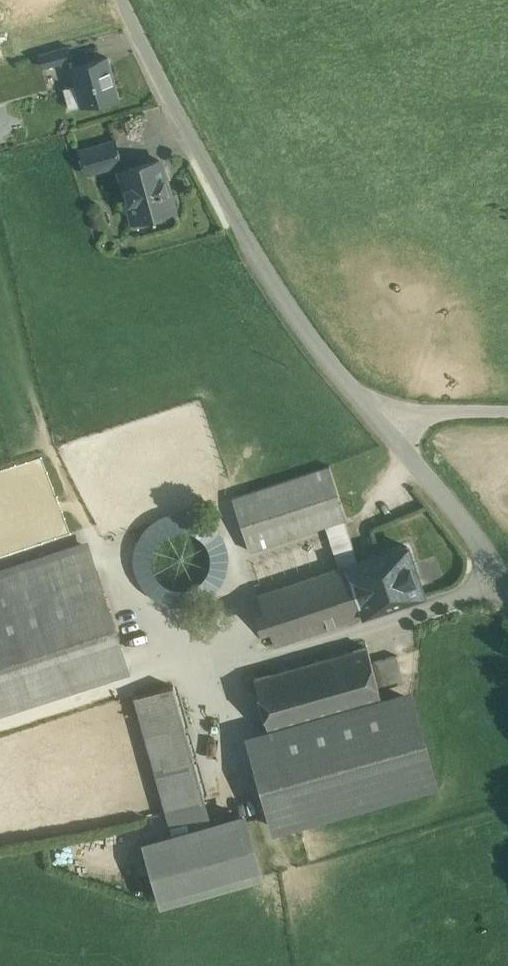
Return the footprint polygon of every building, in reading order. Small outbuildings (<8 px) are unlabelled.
[(69,45),(40,53),(44,66),(73,58),(69,45)] [(108,56),(70,67),(81,104),(119,94),(108,56)] [(115,139),(80,149),(86,172),(121,163),(115,139)] [(160,159),(121,169),(135,219),(174,209),(160,159)] [(330,466),(233,497),(250,551),(347,518),(330,466)] [(190,597),(189,587),(231,580),(222,523),(198,527),(196,513),(132,523),(146,604),(190,597)] [(346,525),(328,531),(340,567),(258,595),(275,644),(377,610),(376,607),(359,564),(346,525)] [(0,573),(0,709),(126,668),(86,545),(0,573)] [(403,550),(359,564),(376,607),(417,593),(403,550)] [(368,646),(255,678),(269,732),(382,700),(379,689),(372,662),(368,646)] [(397,655),(372,662),(379,689),(404,682),(397,655)] [(174,685),(135,696),(167,812),(206,801),(174,685)] [(382,700),(269,732),(271,737),(252,743),(275,827),(435,783),(411,698),(384,706),(382,700)] [(206,801),(167,812),(174,835),(212,824),(206,801)] [(174,835),(147,843),(163,901),(259,874),(243,815),(212,824),(174,835)]
